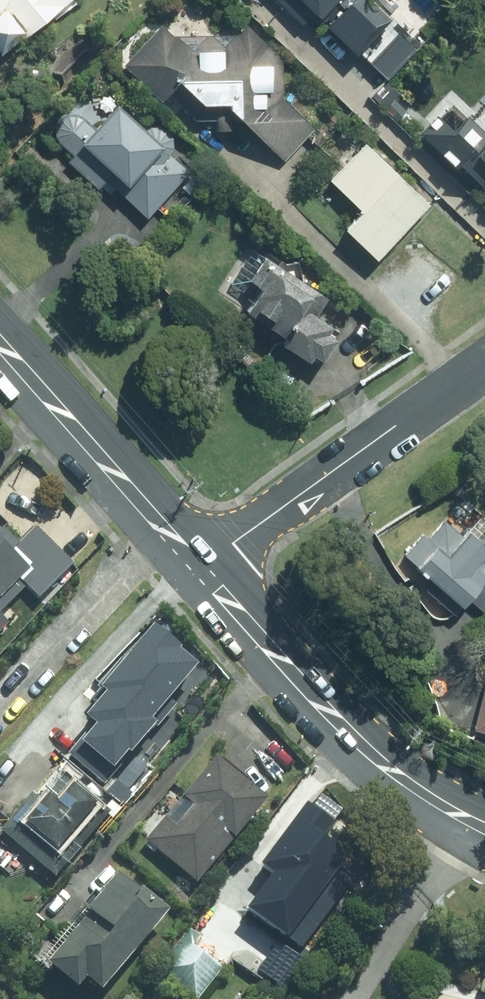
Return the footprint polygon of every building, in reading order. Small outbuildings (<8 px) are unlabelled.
[(7,51),(33,29),(35,32),(55,16),(56,18),(77,3),(75,0),(0,0),(0,43),(7,51)] [(363,49),(396,15),(381,0),(285,0),(305,20),(319,6),(363,49)] [(289,157),(317,126),(283,94),(293,83),(279,71),(291,58),(248,20),(226,44),(212,32),(197,48),(167,21),(129,62),(181,110),(187,104),(199,115),(209,104),(222,115),(231,105),(289,157)] [(452,91),(420,124),(462,165),(468,159),(484,176),(484,122),(452,91)] [(156,132),(123,101),(98,126),(85,113),(81,117),(78,114),(74,117),(69,113),(61,122),(65,126),(61,130),(65,133),(61,138),(75,151),(69,157),(101,188),(112,176),(150,213),(194,168),(171,146),(176,140),(172,136),(175,133),(168,126),(165,129),(161,126),(156,132)] [(434,201),(367,141),(334,177),(367,206),(349,226),(383,257),(434,201)] [(333,294),(271,252),(256,274),(269,283),(252,308),(317,353),(321,347),(329,353),(341,335),(333,329),(338,322),(321,310),(333,294)] [(484,618),(484,528),(477,521),(465,535),(448,519),(428,541),(422,536),(402,559),(429,584),(423,590),(456,619),(470,604),(484,618)] [(2,531),(0,533),(0,612),(22,590),(36,604),(71,569),(34,531),(18,547),(2,531)] [(113,807),(200,705),(139,653),(107,691),(118,700),(85,740),(99,752),(77,777),(113,807)] [(472,732),(484,736),(484,696),(482,696),(472,732)] [(196,889),(266,810),(215,765),(144,844),(196,889)] [(53,884),(109,818),(63,778),(39,806),(31,799),(0,836),(0,857),(24,878),(33,867),(53,884)] [(274,873),(249,907),(298,944),(359,863),(323,836),(335,820),(307,800),(260,862),(274,873)] [(107,993),(172,910),(124,872),(50,966),(80,990),(89,979),(107,993)] [(229,963),(189,931),(163,965),(203,996),(229,963)] [(438,991),(436,998),(469,998),(438,991)]
